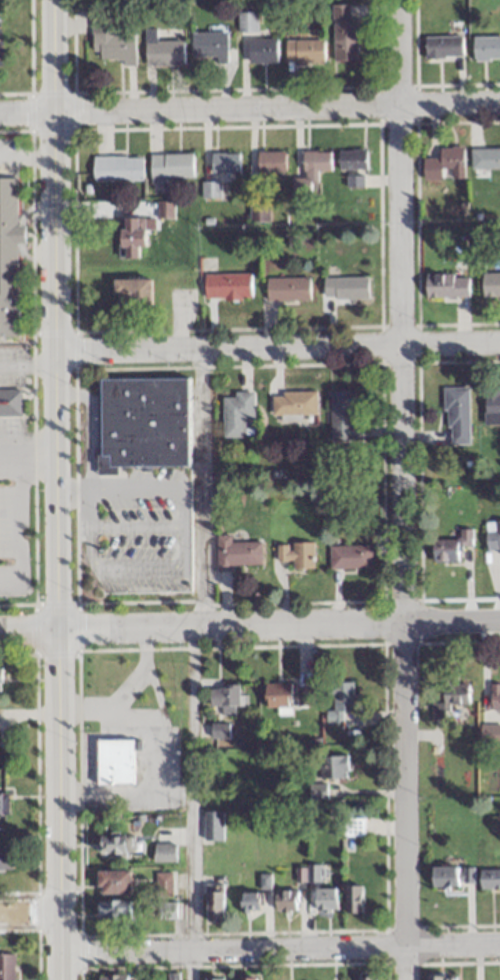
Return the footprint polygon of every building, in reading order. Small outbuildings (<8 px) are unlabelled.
[(357,16),(350,16),(350,5),(332,5),(332,60),(357,60),(357,16)] [(256,32),(256,13),(237,13),(237,32),(256,32)] [(91,53),(99,52),(99,64),(135,63),(134,29),(91,30),(91,53)] [(182,66),(182,41),(155,41),(155,29),(144,29),(144,66),(182,66)] [(226,33),(190,33),(190,58),(216,58),(216,63),(226,63),(226,33)] [(461,59),(461,36),(425,36),(425,59),(461,59)] [(472,37),(472,59),(499,59),(499,37),(472,37)] [(277,40),(247,40),(247,63),(277,63),(277,40)] [(324,40),(285,40),(285,62),(324,62),(324,40)] [(423,158),(423,179),(442,178),(442,168),(452,168),(452,178),(463,178),(463,147),(439,147),(439,158),(423,158)] [(499,169),(499,148),(470,148),(470,169),(499,169)] [(338,149),(338,169),(365,169),(365,149),(338,149)] [(293,178),(293,194),(316,194),(316,170),(330,170),(330,151),(303,151),(303,178),(293,178)] [(284,152),(256,152),(256,176),(284,176),(284,152)] [(149,155),(150,181),(193,180),(192,154),(149,155)] [(238,173),(238,154),(210,154),(210,173),(238,173)] [(92,181),(142,181),(142,156),(92,156),(92,181)] [(362,186),(362,175),(346,176),(347,186),(362,186)] [(17,337),(15,244),(23,244),(23,227),(15,225),(14,180),(0,180),(0,338),(17,337)] [(219,183),(201,183),(201,199),(219,199),(219,183)] [(250,222),(267,222),(267,199),(250,199),(250,222)] [(173,204),(163,204),(163,213),(158,213),(158,217),(173,217),(173,204)] [(118,218),(118,258),(145,258),(145,218),(118,218)] [(499,296),(499,273),(481,273),(481,296),(499,296)] [(468,297),(468,274),(425,274),(425,297),(468,297)] [(203,275),(203,299),(250,299),(250,275),(203,275)] [(266,277),(266,301),(309,301),(309,277),(266,277)] [(367,277),(323,277),(323,298),(367,298),(367,277)] [(150,279),(113,279),(113,306),(150,306),(150,279)] [(188,379),(99,379),(99,476),(116,476),(116,467),(188,468),(188,379)] [(444,387),(445,444),(468,444),(468,387),(444,387)] [(499,414),(499,393),(499,387),(483,388),(484,424),(499,424),(499,414)] [(20,389),(0,389),(0,417),(20,417),(20,389)] [(329,391),(330,435),(361,435),(360,420),(354,420),(353,390),(329,391)] [(271,415),(316,415),(316,392),(271,392),(271,415)] [(253,419),(253,394),(222,394),(222,438),(244,438),(244,419),(253,419)] [(485,550),(499,550),(499,554),(499,553),(499,521),(484,522),(485,550)] [(458,539),(431,539),(431,562),(457,562),(457,547),(470,547),(470,529),(458,529),(458,539)] [(215,536),(215,568),(261,568),(261,542),(231,542),(231,536),(215,536)] [(291,569),(313,569),(313,544),(276,544),(276,561),(291,561),(291,569)] [(371,546),(329,546),(329,569),(371,569),(371,546)] [(353,712),(353,682),(322,683),(322,696),(333,696),(333,711),(326,711),(326,721),(343,721),(343,712),(353,712)] [(291,683),(264,683),(264,707),(291,707),(291,683)] [(468,704),(468,684),(442,684),(442,703),(430,703),(431,720),(447,720),(447,704),(468,704)] [(489,684),(489,712),(499,712),(499,684),(489,684)] [(220,707),(220,715),(237,715),(237,686),(209,686),(209,707),(220,707)] [(499,745),(499,724),(480,724),(480,745),(499,745)] [(226,725),(211,725),(211,738),(226,738),(226,725)] [(96,785),(132,785),(132,741),(96,741),(96,785)] [(319,756),(319,778),(346,778),(346,756),(319,756)] [(324,785),(310,785),(310,798),(324,798),(324,785)] [(203,841),(222,841),(222,812),(203,812),(203,841)] [(344,818),(344,851),(352,851),(352,838),(365,838),(365,818),(344,818)] [(99,857),(134,857),(134,836),(99,836),(99,857)] [(173,862),(173,844),(154,844),(154,862),(173,862)] [(12,871),(12,848),(0,848),(0,871),(12,871)] [(457,867),(431,867),(431,888),(457,888),(457,867)] [(480,869),(480,889),(499,889),(499,869),(480,869)] [(129,871),(96,871),(96,895),(129,895),(129,871)] [(171,894),(171,873),(154,873),(154,894),(171,894)] [(360,886),(349,887),(352,914),(363,912),(360,886)] [(205,916),(222,916),(222,887),(205,887),(205,916)] [(337,910),(337,889),(314,889),(314,910),(337,910)] [(275,912),(296,912),(296,890),(275,890),(275,912)] [(260,893),(241,893),(241,911),(260,911),(260,893)] [(129,901),(96,901),(96,920),(129,920),(129,901)] [(157,920),(176,920),(176,902),(157,902),(157,920)] [(0,955),(0,979),(13,979),(13,955),(0,955)]
